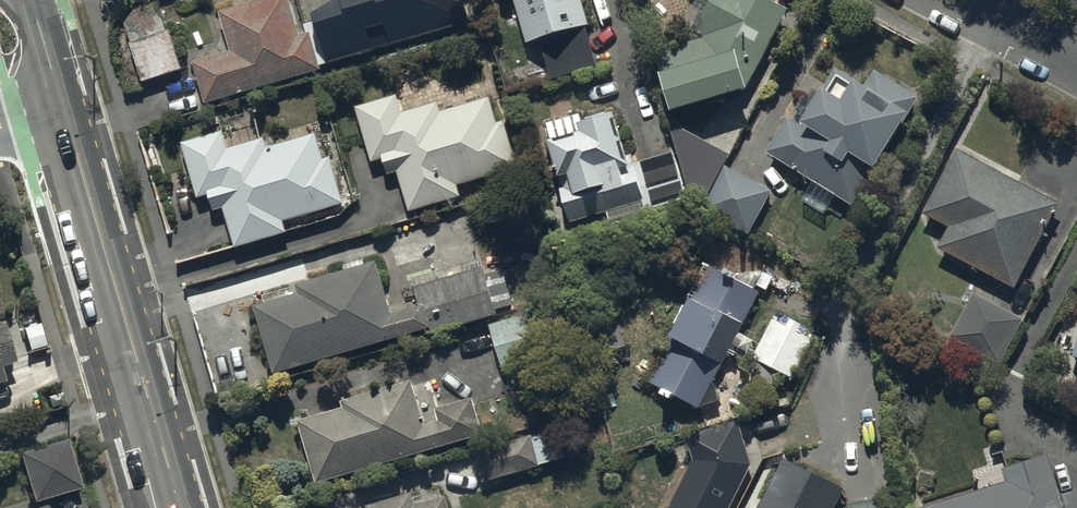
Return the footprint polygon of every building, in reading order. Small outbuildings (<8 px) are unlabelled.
[(129,43),(140,80),(181,68),(168,28),(165,29),(156,0),(142,0),(119,7),(130,42),(129,43)] [(218,10),(230,50),(193,61),(206,102),(321,67),(310,31),(299,34),(289,0),(249,0),(218,10)] [(327,61),(469,20),(463,0),(332,0),(311,12),(327,61)] [(526,43),(540,39),(554,84),(598,71),(585,24),(588,23),(582,0),(514,0),(526,43)] [(683,18),(697,25),(694,31),(704,35),(654,50),(670,109),(746,87),(786,9),(771,0),(692,0),(683,18)] [(765,150),(851,204),(918,97),(874,69),(865,84),(854,76),(841,96),(822,84),(798,122),(787,115),(765,150)] [(396,94),(355,105),(370,162),(383,158),(387,174),(396,171),(407,211),(460,197),(456,183),(518,166),(498,93),(440,109),(437,101),(400,111),(396,94)] [(545,121),(549,137),(546,137),(569,222),(605,212),(608,223),(688,202),(674,150),(628,163),(614,109),(580,118),(579,112),(545,121)] [(728,152),(671,123),(696,213),(728,152)] [(222,130),(181,141),(196,197),(208,194),(212,209),(222,207),(233,247),(287,233),(283,220),(342,204),(329,156),(322,158),(315,132),(266,146),(263,136),(227,146),(222,130)] [(1058,201),(956,149),(923,213),(949,226),(937,249),(1013,288),(1058,201)] [(772,189),(724,164),(701,209),(748,234),(772,189)] [(253,305),(272,372),(424,328),(426,334),(496,314),(495,308),(511,304),(501,269),(484,274),(481,266),(413,285),(419,304),(390,313),(375,260),(295,283),(298,292),(253,305)] [(718,401),(713,381),(758,289),(707,262),(645,379),(661,388),(659,392),(671,398),(673,393),(699,406),(718,401)] [(1020,318),(974,293),(950,336),(996,361),(1020,318)] [(563,299),(488,320),(502,371),(577,350),(563,299)] [(785,325),(773,318),(751,356),(758,360),(750,375),(770,387),(779,371),(794,380),(816,341),(797,331),(802,323),(790,316),(785,325)] [(14,362),(3,321),(0,322),(0,366),(14,362)] [(297,418),(316,483),(483,433),(472,395),(436,405),(429,382),(413,387),(411,379),(340,400),(341,405),(297,418)] [(557,425),(473,449),(481,482),(566,457),(557,425)] [(67,440),(20,452),(33,501),(80,489),(67,440)] [(1060,493),(1047,453),(1003,467),(1007,481),(920,507),(1076,507),(1076,488),(1060,493)] [(783,459),(758,507),(834,507),(844,488),(783,459)] [(444,495),(414,503),(411,491),(366,503),(368,507),(448,507),(444,495)]
